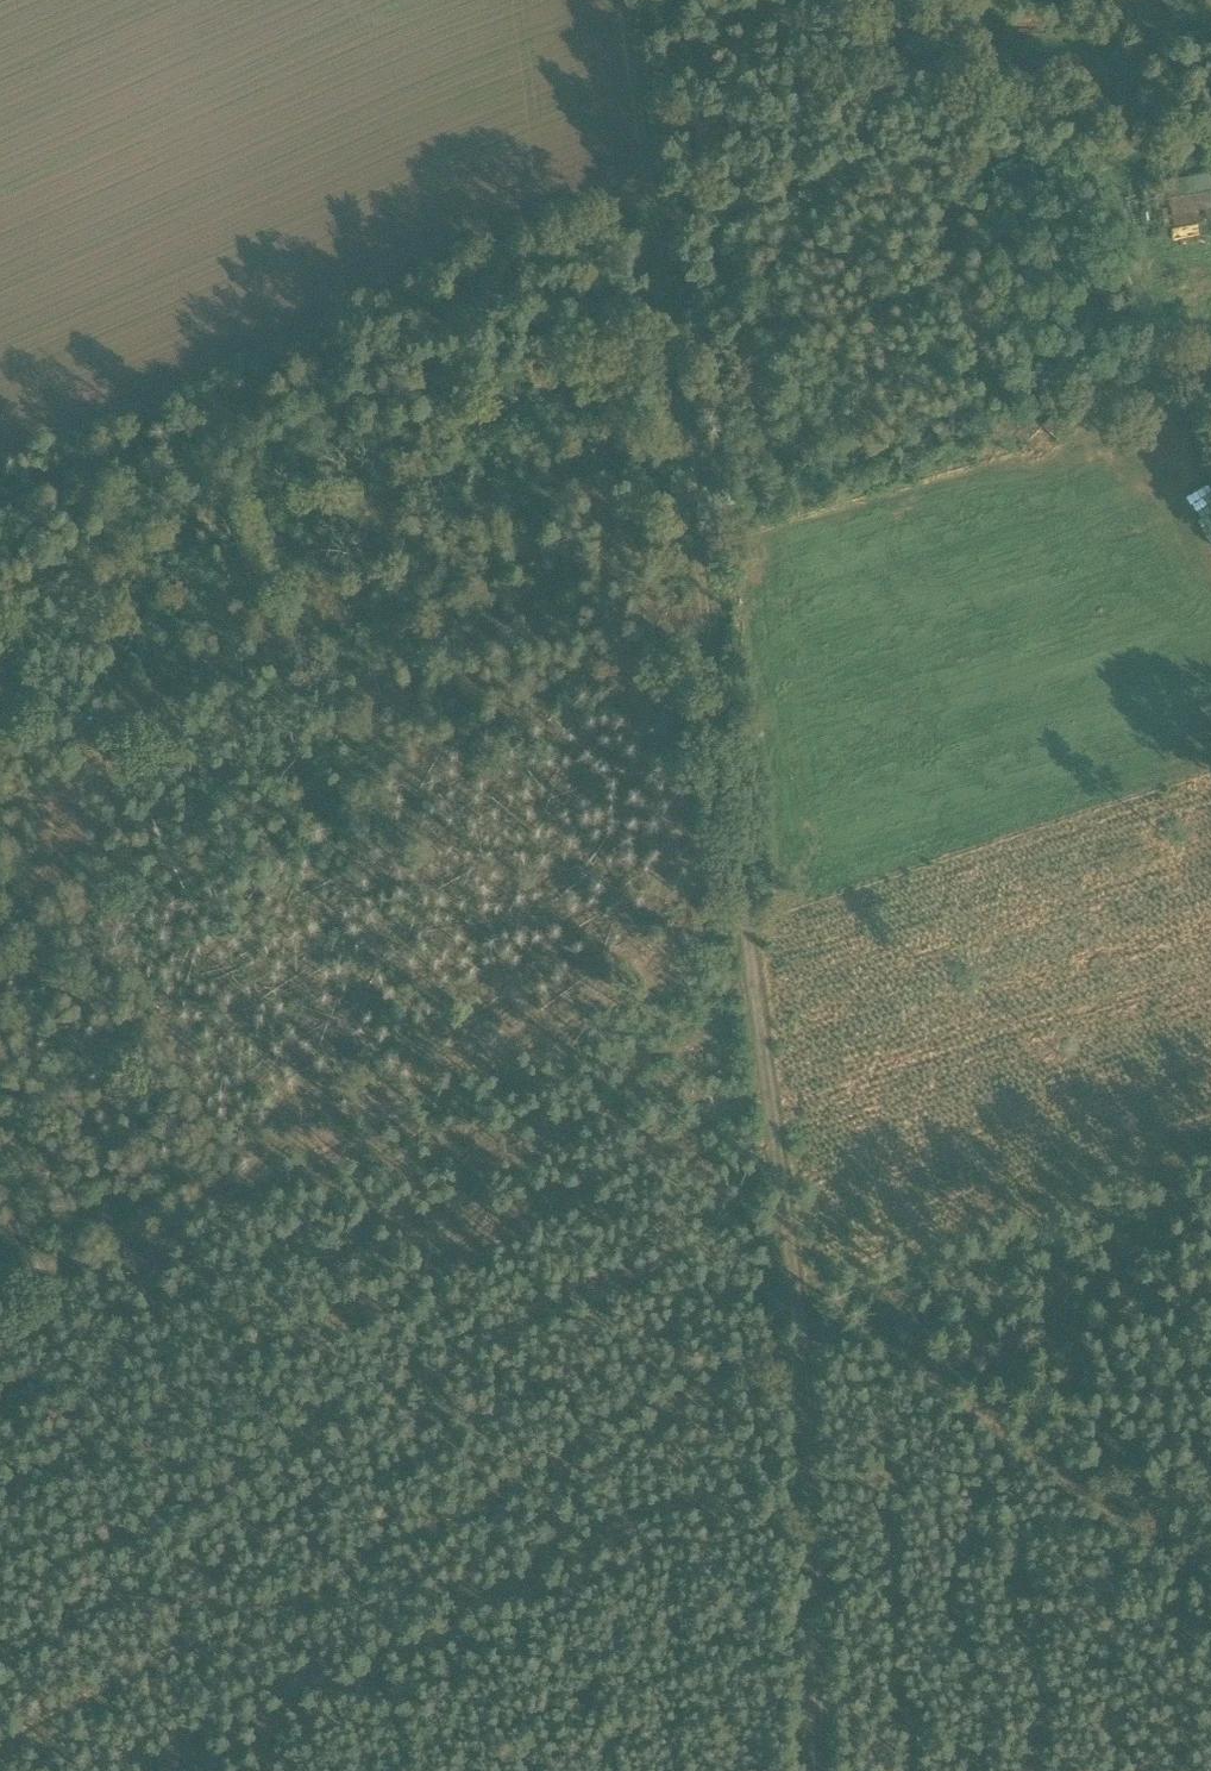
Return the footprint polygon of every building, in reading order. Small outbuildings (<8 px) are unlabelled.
[(1153,182),(1161,229),(1210,220),(1210,181),(1210,173),(1153,182)] [(1174,241),(1201,236),(1199,224),(1172,229),(1174,241)]
